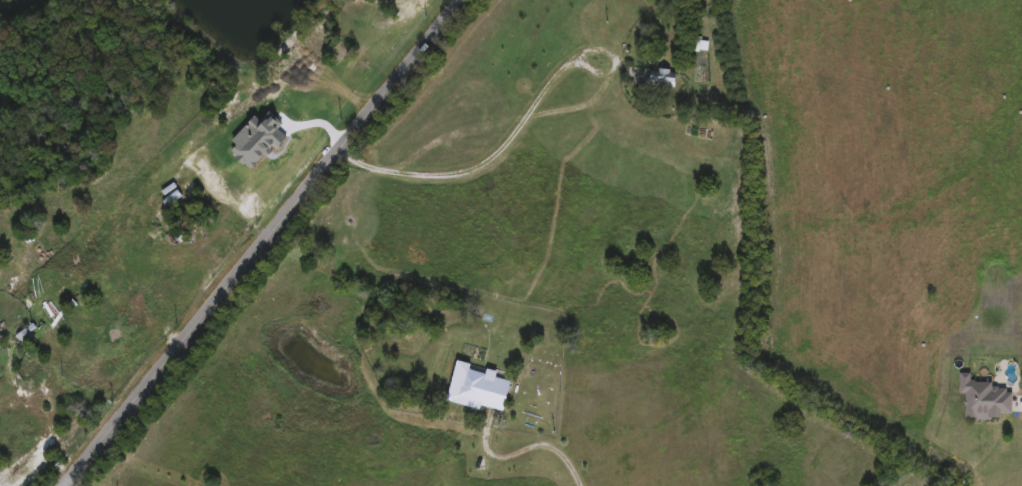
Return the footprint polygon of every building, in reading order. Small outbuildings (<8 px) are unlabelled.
[(705,43),(705,52),(692,52),(692,43),(705,43)] [(647,88),(647,71),(673,71),(673,88),(647,88)] [(963,394),(957,394),(957,373),(969,374),(969,386),(1009,387),(1009,419),(962,418),(963,394)]
